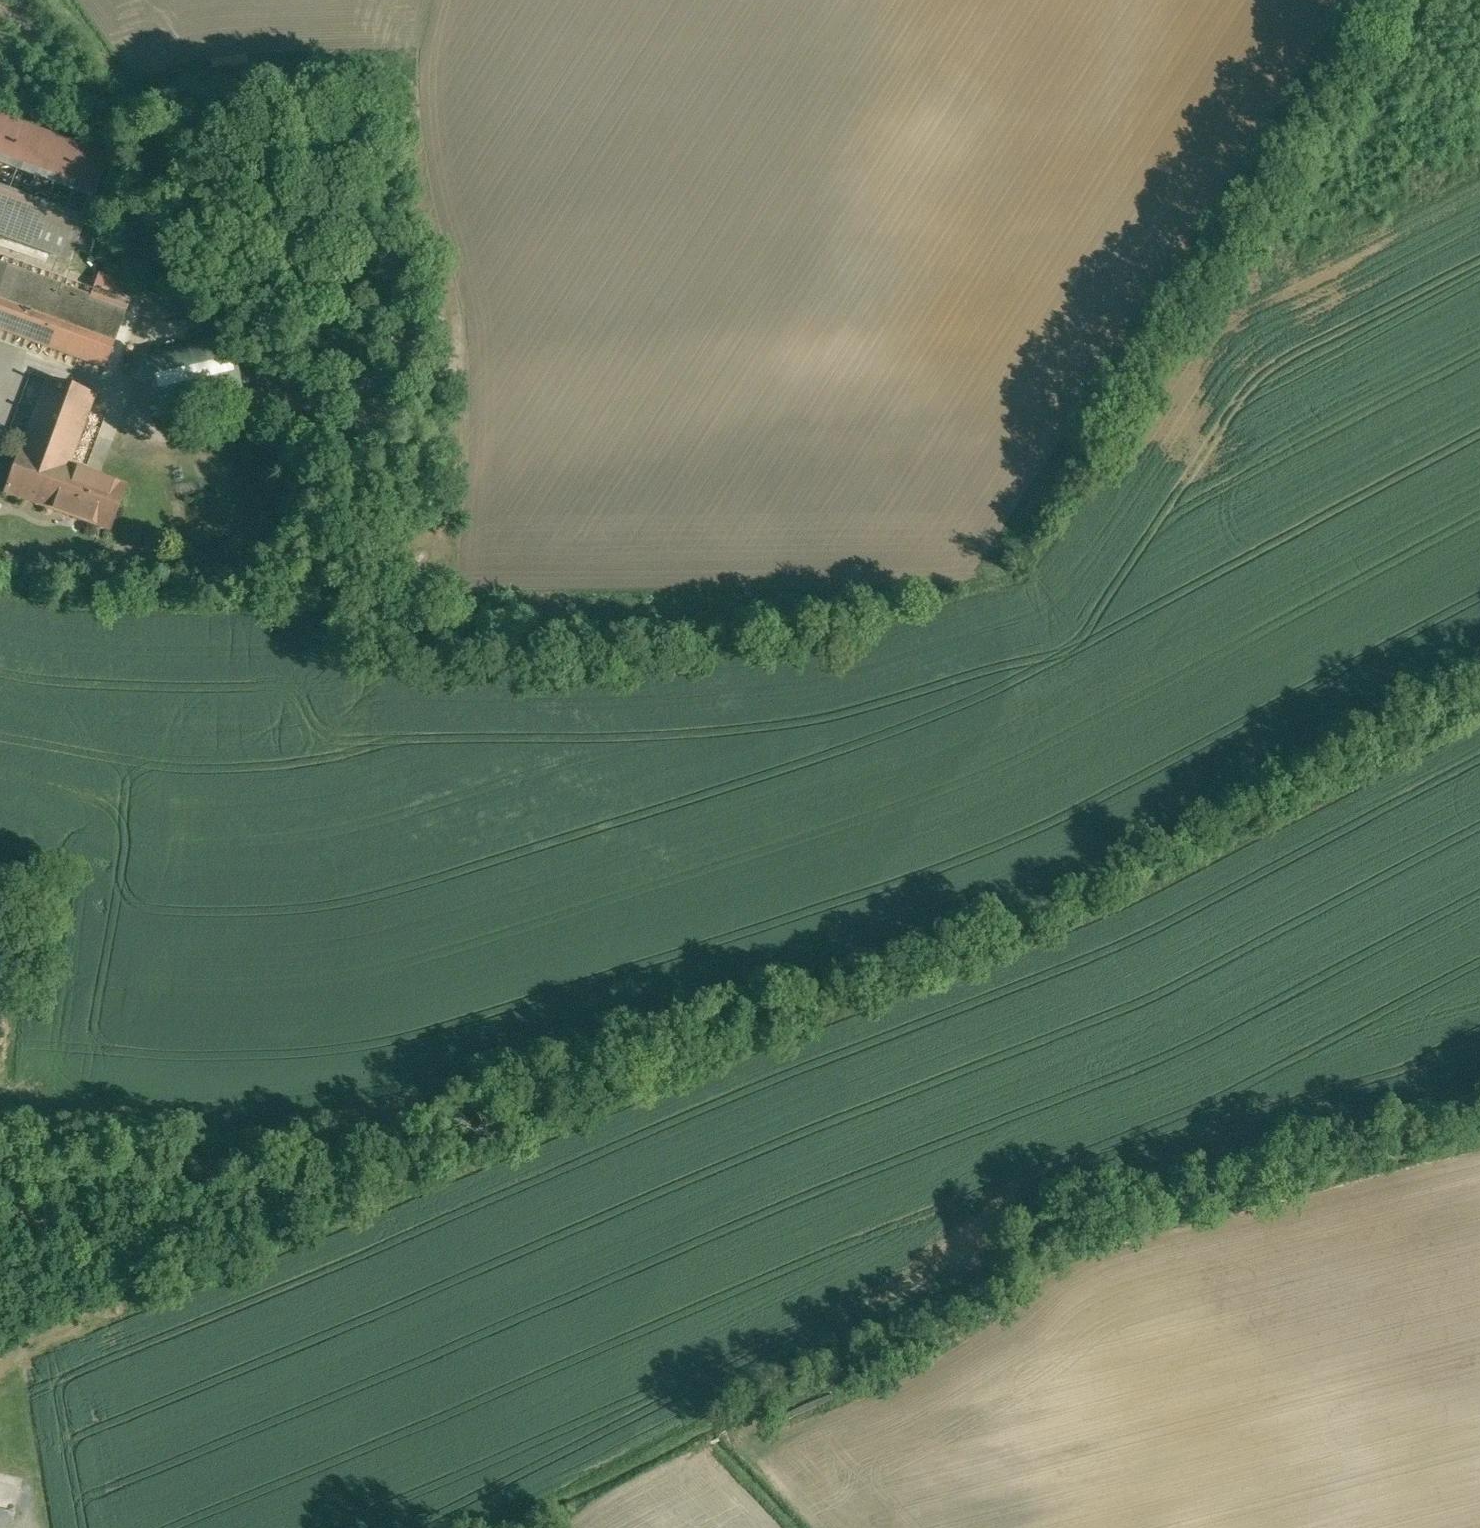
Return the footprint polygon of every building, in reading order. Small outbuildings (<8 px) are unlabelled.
[(0,114),(0,235),(71,260),(109,153),(0,114)] [(106,368),(127,310),(90,296),(0,264),(0,329),(106,368)] [(136,287),(99,274),(90,296),(127,310),(136,287)] [(227,332),(142,352),(157,417),(242,397),(227,332)] [(96,395),(47,377),(22,446),(21,446),(4,493),(54,510),(71,464),(96,395)] [(127,484),(71,464),(54,510),(111,531),(127,484)] [(13,1510),(0,1509),(0,1527),(11,1527),(13,1510)]
